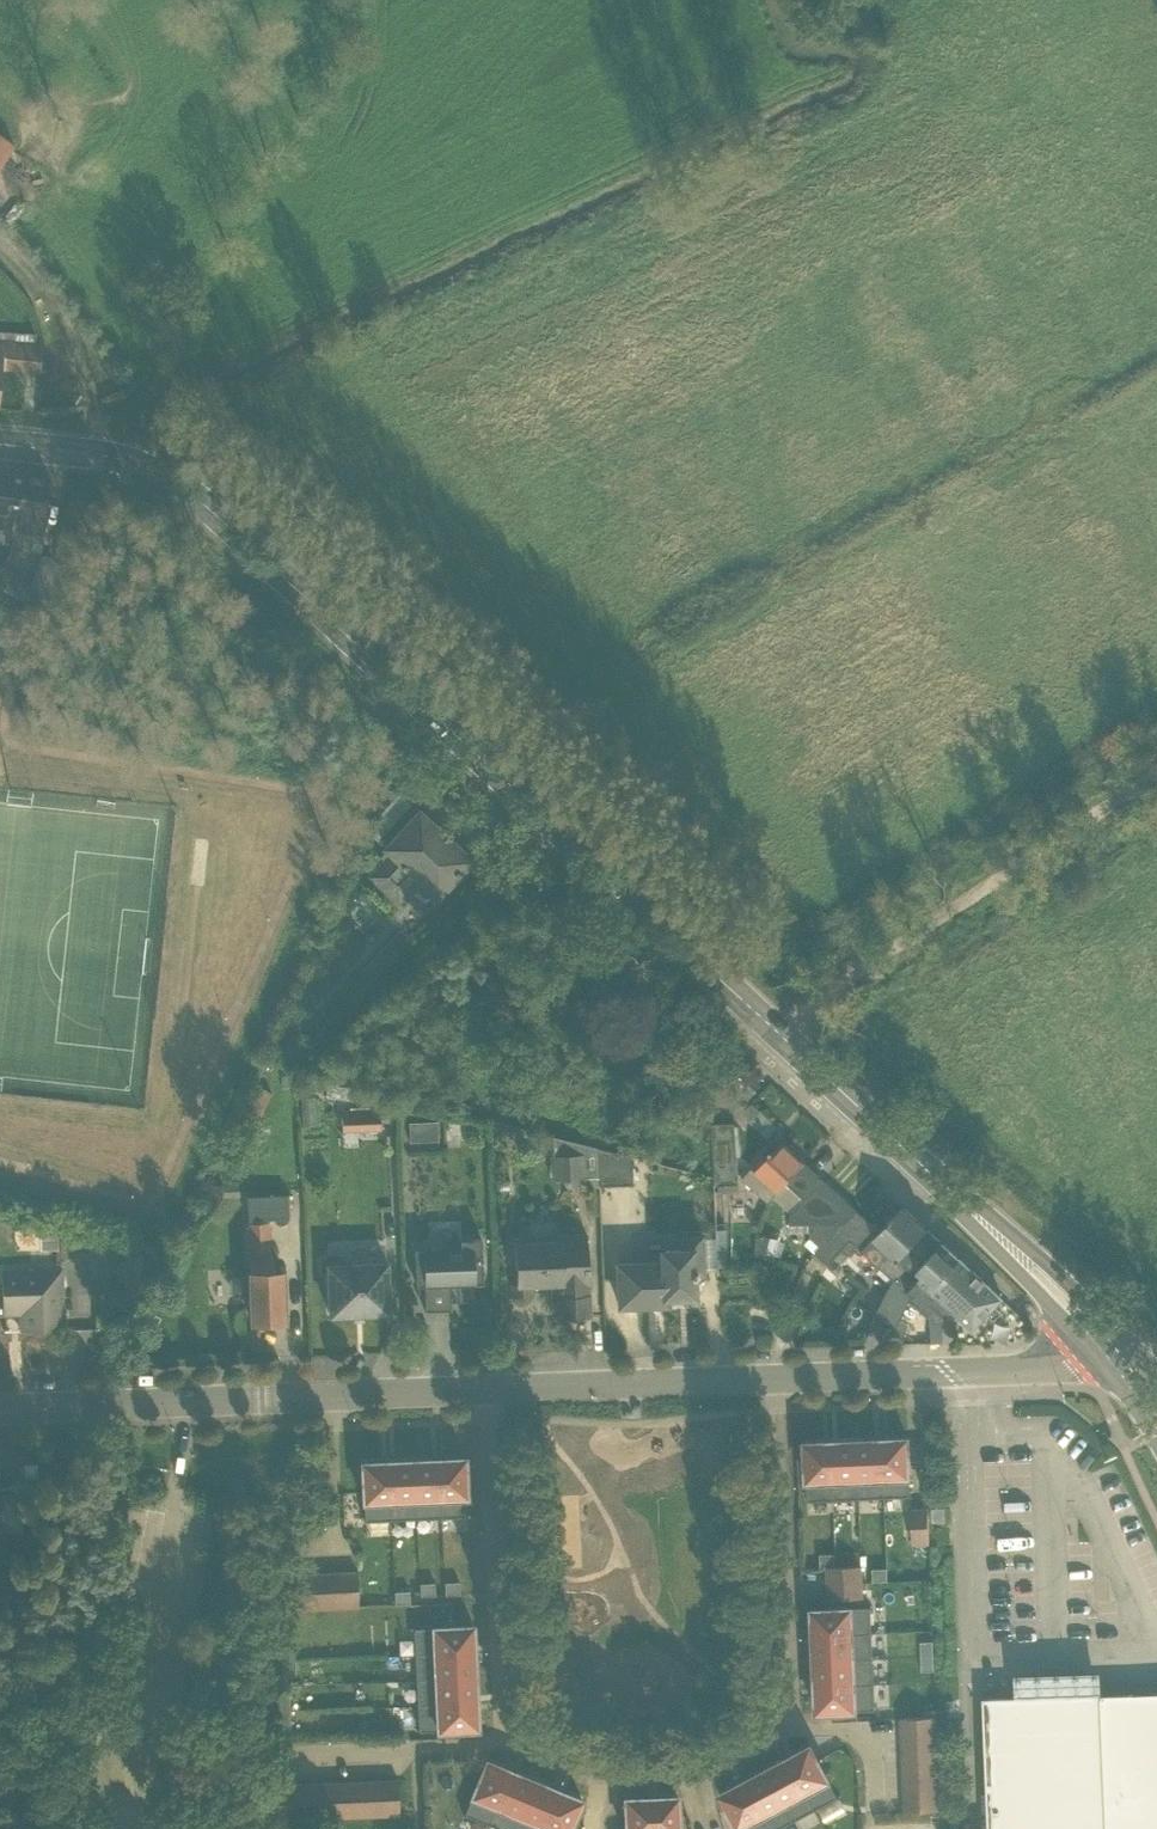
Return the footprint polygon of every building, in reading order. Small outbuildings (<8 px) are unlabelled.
[(0,340),(0,381),(1,370),(39,373),(42,344),(0,340)] [(25,475),(0,474),(0,529),(7,529),(25,475)] [(7,529),(42,532),(48,477),(25,475),(7,529)] [(435,904),(475,860),(416,807),(361,868),(398,902),(414,885),(435,904)] [(326,1107),(326,1130),(368,1129),(367,1106),(326,1107)] [(393,1118),(394,1145),(428,1145),(428,1118),(393,1118)] [(712,1123),(715,1184),(718,1184),(719,1192),(739,1190),(739,1183),(735,1123),(712,1123)] [(596,1146),(553,1136),(553,1155),(552,1155),(553,1178),(585,1177),(585,1186),(598,1186),(596,1146)] [(786,1183),(802,1198),(821,1178),(782,1142),(773,1152),(771,1150),(761,1162),(758,1160),(742,1178),(768,1201),(786,1183)] [(631,1156),(596,1146),(598,1186),(632,1184),(631,1156)] [(822,1247),(856,1211),(821,1178),(802,1198),(789,1212),(790,1223),(794,1225),(810,1224),(811,1238),(822,1247)] [(920,1268),(943,1243),(903,1206),(879,1231),(861,1250),(863,1251),(886,1272),(894,1279),(908,1291),(921,1274),(925,1272),(920,1268)] [(857,1210),(856,1211),(822,1247),(816,1253),(829,1265),(827,1267),(836,1275),(844,1266),(842,1264),(850,1256),(851,1257),(856,1252),(859,1255),(863,1251),(861,1250),(879,1231),(857,1210)] [(555,1321),(592,1319),(587,1233),(561,1234),(562,1240),(513,1243),(516,1305),(536,1304),(535,1289),(553,1288),(555,1321)] [(457,1302),(482,1302),(481,1239),(458,1239),(459,1252),(414,1252),(415,1296),(423,1296),(423,1311),(451,1311),(451,1288),(456,1288),(457,1302)] [(943,1317),(951,1308),(979,1276),(943,1243),(920,1268),(925,1272),(920,1281),(925,1286),(915,1298),(913,1299),(915,1300),(916,1299),(919,1302),(922,1299),(934,1309),(932,1311),(933,1312),(929,1316),(930,1323),(943,1323),(943,1317)] [(674,1304),(702,1303),(701,1279),(706,1279),(705,1249),(663,1250),(664,1261),(614,1263),(616,1312),(675,1310),(674,1304)] [(327,1320),(390,1318),(388,1263),(325,1265),(327,1320)] [(66,1327),(63,1267),(0,1270),(0,1304),(0,1313),(19,1313),(20,1330),(66,1327)] [(248,1330),(286,1329),(284,1272),(246,1273),(248,1330)] [(995,1306),(1002,1298),(979,1276),(951,1308),(973,1329),(987,1314),(994,1320),(1001,1312),(995,1306)] [(912,1294),(908,1291),(894,1279),(875,1315),(873,1318),(894,1329),(912,1294)] [(873,1318),(875,1315),(855,1304),(847,1318),(868,1329),(873,1318)] [(898,1478),(909,1478),(908,1439),(883,1440),(884,1510),(904,1509),(903,1495),(898,1495),(898,1478)] [(872,1510),(884,1510),(883,1440),(856,1441),(858,1480),(870,1479),(872,1510)] [(815,1513),(832,1512),(831,1441),(805,1442),(806,1482),(818,1482),(818,1498),(814,1498),(815,1513)] [(845,1481),(858,1480),(856,1441),(831,1441),(832,1512),(847,1511),(845,1481)] [(427,1497),(442,1496),(441,1451),(414,1452),(415,1497),(427,1497)] [(454,1496),(469,1496),(468,1451),(441,1451),(442,1496),(454,1496)] [(402,1497),(415,1497),(414,1452),(387,1453),(388,1498),(402,1497)] [(374,1498),(388,1498),(387,1453),(360,1453),(361,1498),(374,1498)] [(442,1496),(427,1497),(428,1529),(454,1528),(454,1496),(442,1496)] [(403,1530),(402,1497),(388,1498),(374,1498),(374,1515),(369,1515),(370,1530),(403,1530)] [(911,1508),(913,1544),(930,1543),(928,1508),(911,1508)] [(828,1599),(864,1598),(863,1566),(826,1567),(828,1599)] [(356,1570),(293,1574),(295,1611),(358,1608),(356,1570)] [(871,1632),(870,1607),(812,1610),(813,1635),(871,1632)] [(472,1647),(470,1621),(429,1623),(430,1636),(431,1650),(472,1647)] [(431,1650),(430,1636),(415,1637),(415,1632),(400,1633),(401,1664),(432,1663),(431,1650)] [(872,1659),(871,1632),(813,1635),(814,1662),(872,1659)] [(474,1674),(472,1647),(431,1650),(432,1663),(433,1676),(474,1674)] [(874,1685),(872,1659),(814,1662),(815,1687),(874,1685)] [(1099,1671),(1015,1674),(1016,1697),(984,1699),(988,1828),(1156,1828),(1156,1693),(1100,1694),(1099,1671)] [(476,1700),(474,1674),(433,1676),(434,1687),(435,1703),(476,1700)] [(875,1710),(874,1685),(815,1687),(816,1712),(875,1710)] [(435,1703),(434,1687),(404,1689),(406,1722),(435,1720),(435,1703)] [(477,1727),(476,1700),(435,1703),(435,1720),(436,1729),(477,1727)] [(904,1811),(939,1810),(937,1717),(901,1718),(904,1811)] [(819,1786),(829,1781),(810,1745),(787,1757),(821,1820),(838,1812),(831,1799),(827,1801),(819,1786)] [(821,1820),(787,1757),(765,1770),(785,1807),(795,1801),(810,1828),(826,1828),(821,1820)] [(467,1828),(485,1828),(510,1770),(487,1759),(471,1797),(482,1802),(476,1817),(471,1815),(466,1828),(467,1828)] [(518,1817),(534,1780),(510,1770),(485,1828),(500,1828),(507,1813),(518,1817)] [(785,1807),(765,1770),(742,1782),(768,1828),(783,1828),(774,1812),(785,1807)] [(397,1780),(258,1786),(260,1823),(399,1816),(397,1780)] [(558,1790),(534,1780),(518,1817),(530,1822),(527,1828),(541,1828),(558,1790)] [(742,1782),(719,1794),(737,1828),(743,1828),(749,1826),(751,1828),(768,1828),(742,1782)] [(582,1800),(558,1790),(541,1828),(569,1828),(582,1800)] [(677,1796),(650,1797),(652,1828),(678,1828),(677,1796)] [(650,1797),(624,1798),(625,1828),(652,1828),(650,1797)]
